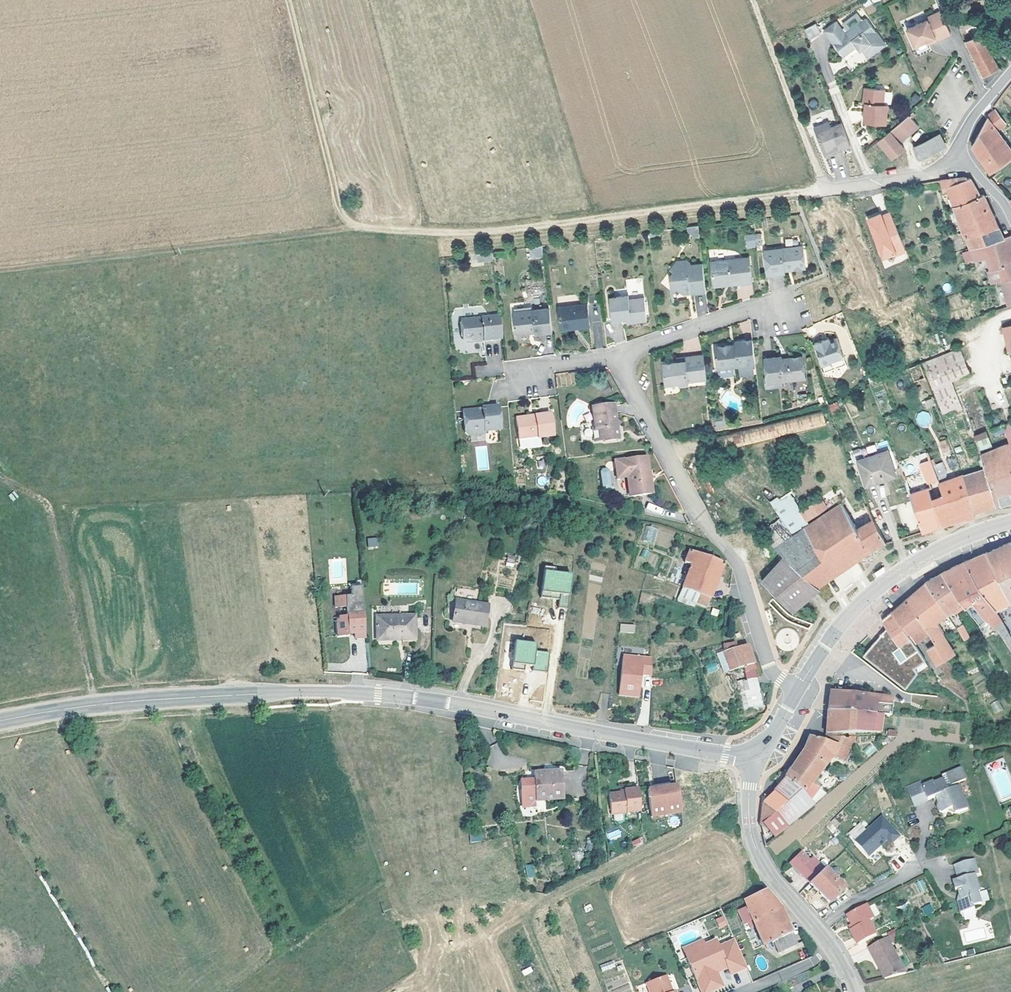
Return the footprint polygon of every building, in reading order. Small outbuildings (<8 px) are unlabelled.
[(844,20),(850,28),(864,17),(858,9),(844,20)] [(925,20),(905,29),(913,46),(927,39),(931,37),(933,40),(949,33),(938,10),(924,17),(925,20)] [(842,53),(855,43),(858,41),(862,45),(868,53),(885,40),(866,16),(864,17),(850,28),(846,30),(837,19),(824,29),(842,53)] [(818,30),(814,20),(802,26),(807,35),(818,30)] [(969,38),(978,33),(973,22),(963,27),(969,38)] [(982,76),(996,69),(993,63),(988,53),(978,33),(969,38),(962,41),(982,76)] [(994,50),(988,53),(993,63),(999,60),(994,50)] [(885,121),(887,102),(882,101),(883,86),(864,85),(862,100),(865,101),(864,120),(885,121)] [(1004,125),(994,110),(985,116),(970,144),(977,155),(988,172),(1010,158),(993,135),(997,133),(995,131),(1004,125)] [(919,123),(912,114),(910,111),(877,139),(892,156),(904,147),(899,140),(919,123)] [(848,143),(839,121),(829,125),(827,119),(811,126),(823,154),(848,143)] [(997,133),(993,135),(1010,158),(1010,157),(1010,152),(997,133)] [(937,134),(923,141),(928,153),(943,147),(937,134)] [(928,153),(923,141),(911,146),(917,158),(928,153)] [(954,207),(977,196),(972,186),(967,177),(961,180),(959,176),(936,180),(940,189),(946,186),(954,207)] [(969,244),(970,247),(1001,238),(992,219),(981,194),(977,196),(954,207),(960,222),(958,223),(959,226),(961,225),(963,229),(958,231),(961,238),(965,236),(969,244)] [(866,219),(881,262),(905,253),(890,211),(866,219)] [(697,237),(696,226),(685,227),(685,233),(691,232),(691,238),(697,237)] [(1001,238),(970,247),(974,259),(984,256),(989,271),(997,268),(1004,266),(1008,277),(1010,276),(1010,242),(1009,235),(1001,238)] [(783,268),(783,267),(789,266),(790,269),(803,266),(800,245),(763,250),(766,274),(783,272),(783,269),(783,268)] [(529,258),(542,257),(540,247),(528,248),(529,258)] [(490,261),(490,253),(474,255),(475,263),(490,261)] [(712,285),(723,284),(723,281),(728,280),(728,283),(751,280),(748,257),(709,262),(712,285)] [(704,291),(701,264),(688,265),(688,262),(684,260),(674,262),(669,268),(672,270),(667,277),(672,281),(670,285),(682,294),(684,290),(688,289),(692,292),(704,291)] [(1000,279),(1008,277),(1004,266),(997,268),(1000,279)] [(1008,277),(1000,279),(999,280),(1007,306),(1010,304),(1010,276),(1008,277)] [(752,286),(737,286),(737,298),(752,298),(752,286)] [(634,321),(646,319),(643,296),(628,298),(628,295),(609,298),(612,320),(627,318),(634,317),(634,321)] [(588,322),(585,305),(557,308),(559,329),(573,328),(572,324),(588,322)] [(511,314),(513,332),(516,335),(528,334),(527,331),(533,330),(533,333),(534,335),(551,333),(548,309),(511,314)] [(498,341),(496,317),(458,321),(461,343),(463,345),(474,344),(473,341),(480,340),(481,343),(498,341)] [(1002,328),(1008,353),(1010,353),(1010,326),(1002,328)] [(819,366),(828,363),(828,362),(840,357),(834,339),(826,342),(821,344),(820,341),(812,343),(819,366)] [(734,368),(756,365),(753,340),(736,342),(736,345),(737,348),(732,349),(731,346),(715,348),(718,370),(719,370),(734,368)] [(959,348),(945,353),(953,379),(967,374),(959,348)] [(773,379),(782,378),(805,376),(802,353),(788,354),(788,359),(783,359),(782,354),(782,352),(766,353),(769,380),(766,380),(767,386),(773,386),(773,379)] [(953,379),(945,353),(922,360),(939,411),(957,405),(949,381),(953,379)] [(707,380),(704,356),(685,358),(686,362),(677,363),(664,365),(666,385),(680,383),(680,386),(689,386),(689,382),(707,380)] [(914,382),(926,377),(920,361),(908,367),(914,382)] [(735,377),(734,368),(719,370),(720,378),(735,377)] [(837,409),(834,401),(826,404),(828,412),(837,409)] [(591,407),(594,427),(591,428),(592,440),(602,438),(602,440),(616,439),(615,428),(620,423),(614,420),(612,404),(591,407)] [(462,433),(466,435),(466,436),(482,435),(481,432),(498,430),(496,407),(478,409),(478,410),(479,413),(474,414),(474,411),(461,412),(462,433)] [(713,436),(718,452),(824,425),(820,410),(713,436)] [(920,428),(932,422),(926,410),(915,416),(920,428)] [(529,421),(529,418),(516,420),(520,449),(522,451),(544,448),(543,439),(553,438),(550,415),(533,417),(534,421),(529,421)] [(716,419),(717,427),(724,426),(724,419),(716,419)] [(994,436),(1003,432),(1001,425),(1000,423),(991,427),(994,436)] [(1009,429),(1006,423),(1001,425),(1003,432),(1008,444),(1010,442),(1010,429),(1009,429)] [(990,446),(984,430),(972,435),(979,456),(984,454),(982,449),(990,446)] [(1008,444),(995,449),(1006,485),(1010,483),(1010,442),(1008,444)] [(855,459),(877,452),(874,445),(853,452),(855,459)] [(994,505),(1005,502),(1010,500),(1010,483),(1006,485),(995,449),(984,454),(979,456),(981,464),(983,468),(994,505)] [(909,493),(922,532),(932,529),(956,521),(974,515),(972,512),(960,475),(946,481),(944,475),(948,474),(942,458),(938,459),(939,463),(932,465),(927,451),(915,456),(925,483),(937,479),(938,484),(920,489),(909,493)] [(882,476),(883,479),(888,477),(884,465),(890,463),(886,452),(857,462),(864,482),(882,476)] [(981,464),(979,456),(968,459),(971,468),(981,464)] [(615,479),(625,478),(627,498),(650,496),(645,457),(612,461),(615,479)] [(884,465),(888,477),(894,475),(890,463),(884,465)] [(960,475),(972,512),(994,505),(983,468),(960,475)] [(600,470),(597,473),(599,488),(602,490),(606,490),(608,487),(606,472),(603,470),(600,470)] [(902,475),(909,493),(920,489),(915,471),(902,475)] [(841,501),(837,495),(823,503),(820,498),(800,511),(806,521),(825,509),(827,510),(841,501)] [(648,503),(646,510),(661,514),(663,507),(648,503)] [(882,541),(871,519),(868,521),(865,517),(860,521),(862,523),(855,528),(841,504),(799,533),(796,528),(791,531),(794,535),(774,549),(783,557),(815,585),(848,564),(882,541)] [(654,543),(658,529),(646,525),(642,540),(654,543)] [(367,538),(368,548),(378,547),(377,537),(367,538)] [(1006,543),(999,546),(1010,574),(1010,541),(1006,543)] [(999,546),(991,549),(984,552),(1010,602),(1010,574),(999,546)] [(707,597),(720,563),(686,549),(681,562),(687,564),(678,587),(707,597)] [(1010,602),(984,552),(974,556),(963,561),(995,611),(1010,602)] [(517,556),(508,554),(507,563),(516,564),(517,556)] [(818,588),(815,585),(783,557),(761,581),(791,610),(818,588)] [(942,572),(964,602),(978,622),(985,617),(995,611),(963,561),(955,565),(942,572)] [(860,565),(850,567),(851,575),(861,573),(860,565)] [(672,568),(666,582),(673,585),(677,576),(673,574),(675,569),(672,568)] [(573,572),(546,570),(544,597),(560,599),(559,608),(569,609),(573,572)] [(957,608),(964,602),(942,572),(930,578),(923,581),(925,583),(948,614),(957,624),(962,621),(959,616),(956,611),(954,608),(956,607),(957,608)] [(948,614),(925,583),(914,592),(904,599),(926,632),(935,645),(946,661),(954,654),(935,623),(948,614)] [(351,635),(351,643),(362,643),(357,588),(347,589),(347,597),(331,598),(332,609),(343,608),(343,617),(335,618),(336,621),(333,621),(334,637),(345,636),(345,635),(345,631),(350,631),(351,635)] [(447,619),(482,626),(485,605),(451,598),(447,619)] [(889,611),(912,643),(926,632),(904,599),(897,605),(889,611)] [(923,660),(912,643),(889,611),(872,629),(859,642),(866,650),(865,658),(864,668),(862,668),(860,685),(914,691),(916,672),(913,667),(923,660)] [(985,617),(992,627),(995,624),(1010,649),(1010,636),(998,614),(997,615),(995,611),(985,617)] [(408,615),(372,616),(372,638),(409,637),(408,615)] [(635,624),(620,624),(620,634),(635,634),(635,624)] [(957,628),(963,641),(970,638),(963,625),(957,628)] [(781,647),(797,646),(795,628),(779,630),(781,647)] [(538,642),(516,640),(513,669),(548,672),(550,652),(537,651),(538,642)] [(727,644),(720,645),(720,652),(719,652),(726,672),(743,667),(745,672),(753,670),(748,655),(744,646),(736,648),(734,644),(727,644)] [(940,669),(947,663),(946,661),(935,645),(929,650),(931,654),(930,654),(940,669)] [(651,657),(624,654),(620,694),(647,697),(651,657)] [(762,708),(761,707),(753,679),(739,683),(747,712),(762,708)] [(827,711),(880,716),(889,717),(890,706),(873,705),(874,697),(833,692),(833,696),(828,695),(827,706),(827,711)] [(994,714),(1003,710),(998,700),(990,704),(994,714)] [(825,737),(839,737),(839,734),(847,734),(847,737),(855,737),(857,734),(878,734),(879,731),(880,716),(827,711),(826,717),(825,737)] [(764,732),(764,718),(754,717),(754,731),(764,732)] [(843,762),(855,737),(847,737),(839,737),(825,737),(825,741),(808,737),(804,747),(800,754),(792,767),(784,779),(799,790),(806,797),(810,801),(817,792),(817,791),(810,785),(830,759),(843,762)] [(944,774),(948,786),(963,781),(958,769),(944,774)] [(524,802),(529,802),(529,801),(559,798),(557,771),(547,771),(547,773),(541,774),(541,772),(530,773),(530,780),(519,781),(517,789),(517,794),(517,799),(520,804),(524,804),(524,802)] [(783,804),(789,799),(799,790),(784,779),(772,792),(783,804)] [(815,779),(810,785),(816,790),(818,787),(816,784),(818,782),(815,779)] [(935,799),(938,806),(937,807),(939,813),(942,814),(952,810),(954,815),(966,810),(957,787),(947,791),(942,780),(932,784),(931,782),(919,787),(918,783),(906,788),(914,807),(935,799)] [(608,814),(638,810),(634,787),(620,789),(620,791),(605,794),(608,814)] [(667,788),(650,791),(644,792),(649,820),(679,814),(674,787),(667,788)] [(806,797),(799,790),(789,799),(796,806),(806,797)] [(783,804),(772,792),(762,803),(772,814),(783,804)] [(817,792),(810,801),(813,804),(826,795),(817,792)] [(762,824),(775,838),(814,805),(813,804),(810,801),(806,797),(796,806),(789,799),(783,804),(772,814),(762,824)] [(537,809),(546,809),(545,800),(537,800),(537,809)] [(772,814),(762,803),(759,824),(760,826),(762,824),(772,814)] [(848,832),(869,856),(888,840),(891,844),(901,835),(882,813),(865,828),(860,822),(848,832)] [(607,834),(609,840),(622,835),(619,829),(607,834)] [(809,860),(800,850),(789,861),(801,874),(816,860),(813,856),(809,860)] [(843,888),(816,860),(801,874),(827,902),(843,888)] [(950,881),(953,891),(956,890),(958,900),(955,901),(958,913),(972,909),(971,906),(978,904),(975,892),(976,892),(972,876),(977,875),(973,860),(953,866),(956,879),(950,881)] [(525,878),(532,877),(529,867),(523,869),(525,878)] [(762,946),(770,942),(772,941),(776,951),(793,944),(788,934),(783,919),(778,907),(769,898),(762,890),(742,899),(746,907),(736,911),(742,924),(746,922),(749,930),(754,927),(762,946)] [(904,896),(897,900),(902,908),(908,905),(904,896)] [(930,903),(921,908),(926,916),(934,911),(930,903)] [(862,906),(844,916),(851,929),(847,931),(854,945),(872,936),(865,923),(870,921),(862,906)] [(724,915),(715,918),(719,928),(728,925),(724,915)] [(895,930),(889,931),(891,942),(897,941),(895,930)] [(886,938),(866,948),(882,979),(900,970),(886,945),(889,944),(886,938)] [(701,991),(712,991),(723,987),(717,973),(716,971),(726,967),(727,969),(730,976),(746,968),(733,940),(718,947),(715,941),(704,945),(706,950),(686,959),(701,991)] [(682,950),(686,959),(706,950),(704,945),(702,941),(682,950)] [(772,941),(770,942),(774,954),(794,946),(793,944),(776,951),(772,941)] [(612,960),(600,965),(603,972),(615,966),(612,960)] [(786,977),(782,969),(762,977),(765,985),(786,977)] [(644,983),(648,991),(674,991),(673,991),(670,991),(667,984),(664,976),(644,983)]
